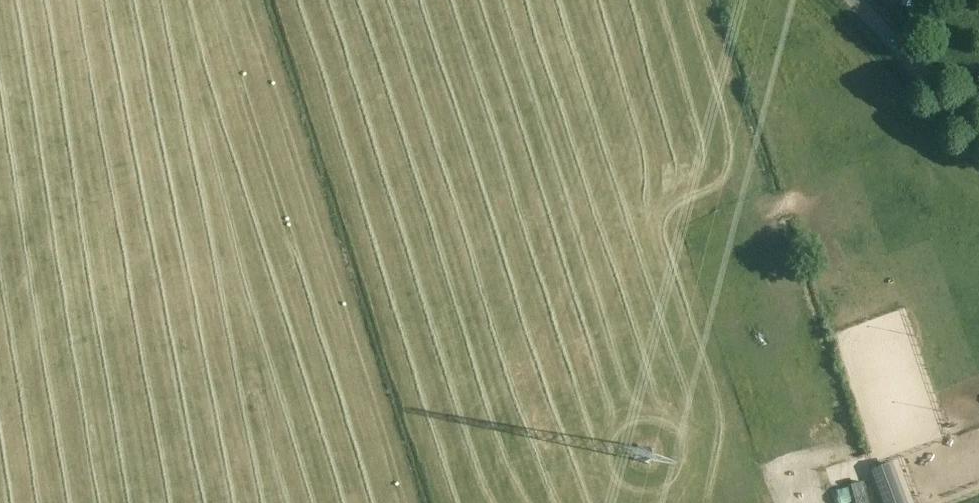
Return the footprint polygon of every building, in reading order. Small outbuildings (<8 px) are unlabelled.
[(876,481),(884,502),(901,502),(891,475),(876,481)]
